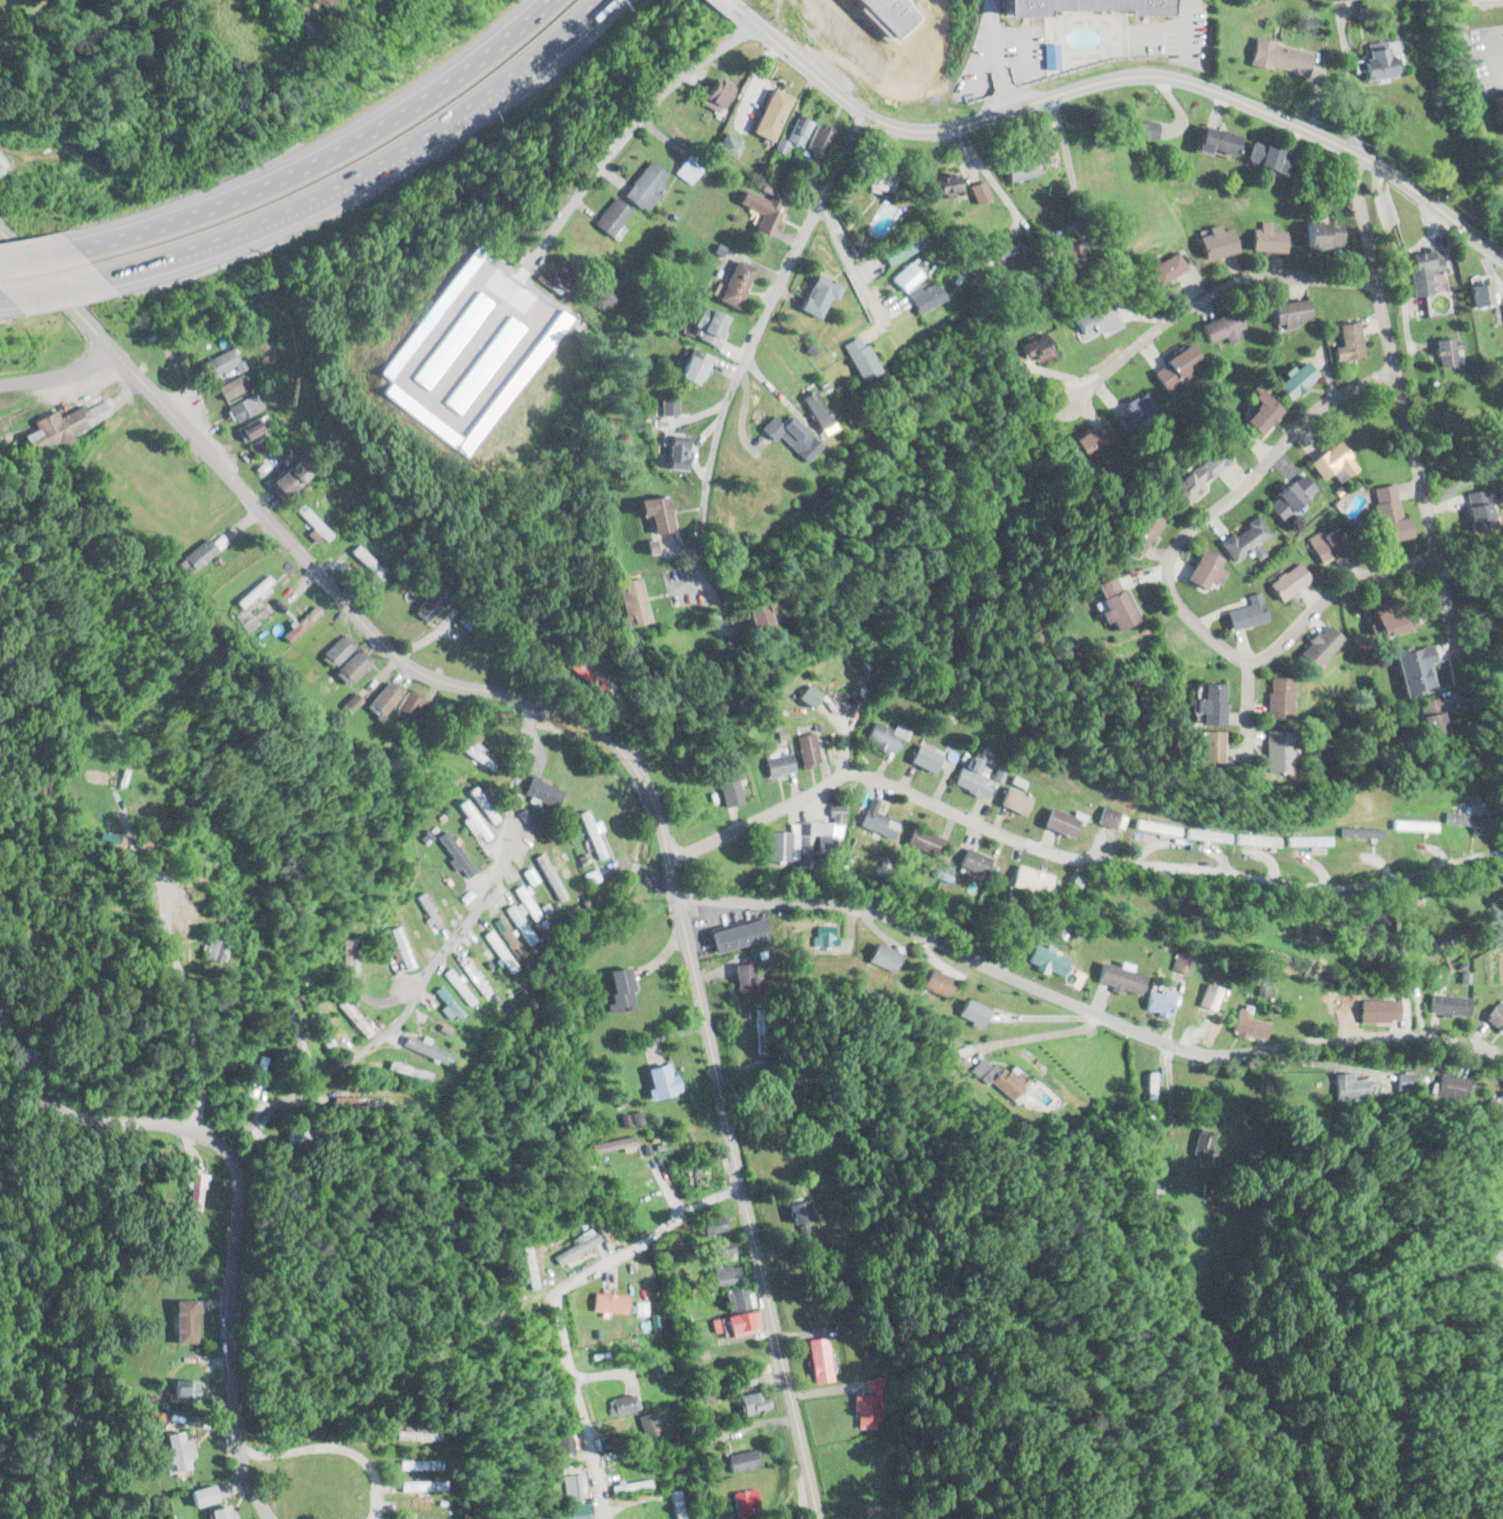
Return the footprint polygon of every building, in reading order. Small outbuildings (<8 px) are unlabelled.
[(1000,12),(1000,0),(1164,0),(1164,11),(1123,11),(1123,6),(1042,7),(1042,12),(1000,12)] [(1068,0),(1068,24),(1102,24),(1102,0),(1068,0)] [(1249,39),(1244,65),(1302,76),(1307,50),(1249,39)] [(1345,51),(1348,79),(1384,74),(1380,46),(1345,51)] [(716,112),(728,86),(707,77),(695,103),(716,112)] [(788,97),(767,88),(748,131),(770,141),(788,97)] [(809,122),(792,115),(781,141),(798,148),(809,122)] [(1133,135),(1153,140),(1157,122),(1137,117),(1133,135)] [(1227,155),(1233,134),(1196,125),(1189,152),(1201,155),(1203,149),(1227,155)] [(801,150),(819,160),(832,135),(814,126),(801,150)] [(727,157),(733,143),(718,137),(713,151),(727,157)] [(1240,159),(1280,178),(1290,157),(1249,139),(1240,159)] [(996,168),(1005,187),(1032,174),(1022,155),(996,168)] [(617,196),(637,212),(666,175),(645,160),(617,196)] [(956,173),(929,176),(931,197),(958,194),(956,173)] [(987,199),(981,181),(966,186),(972,204),(987,199)] [(768,238),(783,200),(768,194),(766,199),(738,188),(731,203),(757,213),(750,231),(768,238)] [(628,211),(612,197),(588,223),(604,238),(628,211)] [(1273,222),(1257,222),(1257,228),(1247,228),(1247,252),(1286,252),(1286,231),(1272,231),(1273,222)] [(1342,247),(1341,222),(1300,224),(1301,249),(1342,247)] [(1236,253),(1231,226),(1194,232),(1199,260),(1236,253)] [(883,267),(918,245),(909,230),(874,252),(883,267)] [(1073,246),(1051,249),(1054,267),(1076,263),(1073,246)] [(1409,296),(1432,293),(1430,275),(1444,273),(1441,248),(1404,252),(1409,296)] [(1180,270),(1170,252),(1141,270),(1151,287),(1180,270)] [(912,256),(887,280),(900,294),(925,270),(912,256)] [(754,268),(733,259),(715,300),(735,309),(754,268)] [(833,300),(840,286),(813,272),(795,308),(816,319),(827,297),(833,300)] [(940,299),(930,280),(903,295),(914,314),(940,299)] [(1470,308),(1491,305),(1488,282),(1467,285),(1470,308)] [(1311,323),(1308,299),(1268,304),(1271,328),(1311,323)] [(1118,326),(1109,302),(1070,316),(1078,340),(1118,326)] [(507,326),(520,340),(543,317),(530,304),(507,326)] [(687,335),(713,346),(727,316),(700,304),(687,335)] [(1248,336),(1237,309),(1199,324),(1207,344),(1228,335),(1230,343),(1248,336)] [(1363,357),(1356,321),(1335,324),(1339,347),(1333,349),(1335,362),(1363,357)] [(1012,350),(1019,360),(1027,354),(1034,363),(1052,351),(1038,332),(1012,350)] [(875,372),(858,335),(839,344),(856,381),(875,372)] [(1434,365),(1459,366),(1459,339),(1435,338),(1434,365)] [(1164,389),(1203,362),(1189,343),(1150,370),(1164,389)] [(708,355),(687,345),(671,377),(692,387),(708,355)] [(241,363),(234,347),(200,361),(206,377),(241,363)] [(1287,402),(1316,376),(1301,360),(1272,385),(1287,402)] [(248,389),(242,373),(214,385),(220,400),(248,389)] [(433,393),(425,383),(410,395),(418,405),(433,393)] [(829,423),(810,390),(797,398),(817,431),(829,423)] [(233,424),(262,406),(254,391),(224,409),(233,424)] [(1159,413),(1145,391),(1111,414),(1126,436),(1159,413)] [(1279,413),(1262,395),(1238,419),(1256,436),(1279,413)] [(111,416),(104,399),(82,409),(80,404),(56,415),(53,409),(31,420),(35,428),(22,434),(30,453),(111,416)] [(241,443),(272,426),(265,413),(234,430),(241,443)] [(774,426),(789,440),(799,429),(785,415),(774,426)] [(1118,439),(1104,420),(1076,440),(1090,459),(1118,439)] [(455,453),(466,460),(485,434),(475,426),(455,453)] [(248,444),(255,459),(275,450),(268,435),(248,444)] [(1333,471),(1339,481),(1356,469),(1337,440),(1306,461),(1320,480),(1333,471)] [(1204,488),(1200,483),(1229,458),(1215,441),(1159,488),(1178,510),(1204,488)] [(266,483),(277,497),(306,474),(294,460),(266,483)] [(1306,481),(1295,490),(1286,480),(1269,495),(1277,504),(1268,511),(1277,521),(1314,490),(1306,481)] [(1378,542),(1402,537),(1392,483),(1368,488),(1378,542)] [(1485,491),(1467,493),(1468,504),(1464,505),(1466,525),(1489,523),(1485,491)] [(645,515),(647,534),(669,531),(664,496),(634,500),(636,516),(645,515)] [(295,510),(327,542),(334,535),(302,503),(295,510)] [(1267,534),(1254,515),(1215,542),(1228,561),(1245,549),(1253,560),(1261,554),(1254,544),(1267,534)] [(1304,539),(1318,569),(1348,554),(1334,525),(1304,539)] [(193,575),(229,541),(223,535),(214,543),(208,537),(181,563),(193,575)] [(384,570),(358,544),(351,552),(376,577),(384,570)] [(1217,559),(1198,548),(1179,580),(1199,591),(1205,581),(1214,586),(1222,572),(1213,567),(1217,559)] [(1274,602),(1305,580),(1293,562),(1261,585),(1274,602)] [(239,601),(245,609),(274,582),(267,574),(239,601)] [(1130,622),(1110,574),(1085,584),(1093,602),(1087,604),(1095,623),(1100,621),(1105,633),(1130,622)] [(631,579),(604,582),(609,626),(637,623),(631,579)] [(1224,630),(1262,621),(1255,592),(1243,595),(1246,606),(1220,612),(1224,630)] [(735,632),(753,632),(753,599),(735,599),(735,632)] [(283,636),(291,644),(322,614),(315,606),(283,636)] [(1410,606),(1369,610),(1372,635),(1412,631),(1410,606)] [(1304,669),(1334,639),(1320,625),(1290,655),(1304,669)] [(333,667),(354,647),(343,636),(322,656),(333,667)] [(347,686),(371,661),(358,648),(334,673),(347,686)] [(1282,721),(1285,679),(1262,677),(1260,719),(1282,721)] [(370,705),(384,716),(404,691),(389,680),(370,705)] [(1190,699),(1188,725),(1218,727),(1221,685),(1198,684),(1197,699),(1190,699)] [(425,701),(408,691),(396,709),(413,720),(425,701)] [(1434,698),(1408,703),(1414,738),(1440,733),(1434,698)] [(862,743),(893,757),(906,730),(896,725),(893,731),(872,721),(862,743)] [(1253,774),(1278,776),(1281,734),(1256,732),(1253,774)] [(794,737),(800,768),(820,764),(814,733),(794,737)] [(1210,764),(1210,733),(1185,733),(1185,764),(1210,764)] [(940,756),(915,743),(906,762),(931,774),(940,756)] [(794,771),(790,753),(763,759),(768,777),(794,771)] [(992,781),(959,766),(950,785),(983,800),(992,781)] [(718,773),(725,807),(744,803),(736,769),(718,773)] [(524,791),(555,807),(563,791),(532,775),(524,791)] [(995,805),(1025,818),(1033,799),(1003,786),(995,805)] [(472,795),(493,822),(498,817),(477,791),(472,795)] [(458,804),(484,841),(492,836),(466,799),(458,804)] [(844,845),(845,806),(829,805),(829,823),(792,823),(792,832),(768,831),(768,862),(820,863),(820,845),(844,845)] [(1040,818),(1063,840),(1081,822),(1073,814),(1067,821),(1052,806),(1040,818)] [(1120,812),(1102,806),(1096,824),(1114,830),(1120,812)] [(899,822),(865,808),(858,825),(892,839),(899,822)] [(576,815),(601,861),(610,856),(584,810),(576,815)] [(1444,826),(1482,826),(1482,815),(1444,815),(1444,826)] [(1177,835),(1178,826),(1132,822),(1131,832),(1177,835)] [(1433,823),(1391,822),(1391,830),(1433,831),(1433,823)] [(945,841),(913,827),(904,845),(937,859),(945,841)] [(464,877),(473,870),(445,830),(435,837),(464,877)] [(1228,832),(1183,830),(1183,840),(1227,842),(1228,832)] [(547,848),(564,880),(572,876),(555,844),(547,848)] [(982,877),(991,859),(964,847),(956,865),(982,877)] [(558,898),(566,894),(546,862),(539,866),(558,898)] [(1047,897),(1052,875),(1013,866),(1008,887),(1047,897)] [(524,875),(546,906),(553,901),(531,870),(524,875)] [(601,880),(596,870),(584,875),(589,886),(601,880)] [(515,888),(533,921),(540,917),(522,885),(515,888)] [(442,922),(421,891),(413,897),(434,927),(442,922)] [(528,941),(535,936),(512,904),(505,909),(528,941)] [(523,954),(501,916),(494,921),(516,958),(523,954)] [(708,932),(712,952),(768,940),(763,919),(708,932)] [(412,967),(393,920),(384,923),(403,971),(412,967)] [(217,960),(215,933),(203,934),(202,924),(168,926),(168,940),(198,938),(199,961),(217,960)] [(810,926),(810,945),(835,945),(835,926),(810,926)] [(351,983),(351,939),(341,939),(341,983),(351,983)] [(470,947),(497,984),(504,979),(477,941),(470,947)] [(861,962),(890,974),(898,956),(869,944),(861,962)] [(1024,964),(1060,975),(1066,955),(1029,945),(1024,964)] [(1172,970),(1189,975),(1194,958),(1176,953),(1172,970)] [(733,991),(754,987),(750,961),(729,965),(733,991)] [(462,966),(483,994),(488,991),(467,962),(462,966)] [(1139,995),(1144,975),(1098,962),(1093,982),(1139,995)] [(634,1008),(628,967),(606,970),(612,1011),(634,1008)] [(915,987),(942,998),(950,980),(922,969),(915,987)] [(1142,1010),(1167,1018),(1174,993),(1148,986),(1142,1010)] [(1471,996),(1428,995),(1428,1013),(1470,1015),(1471,996)] [(337,1004),(365,1039),(373,1033),(344,998),(337,1004)] [(985,1011),(960,999),(952,1014),(977,1027),(985,1011)] [(1397,1022),(1397,1001),(1356,1001),(1356,1022),(1397,1022)] [(1502,1034),(1502,1009),(1494,1003),(1483,1019),(1502,1034)] [(312,1015),(325,1049),(334,1045),(320,1011),(312,1015)] [(1229,1032),(1264,1043),(1270,1024),(1235,1013),(1229,1032)] [(294,1057),(305,1055),(297,1014),(286,1016),(294,1057)] [(447,1066),(452,1056),(404,1034),(399,1044),(447,1066)] [(266,1055),(258,1052),(247,1095),(256,1097),(266,1055)] [(1002,1072),(979,1057),(969,1071),(1009,1099),(1024,1078),(1006,1066),(1002,1072)] [(1364,1080),(1351,1081),(1350,1061),(1332,1062),(1335,1100),(1365,1098),(1364,1080)] [(674,1073),(667,1075),(664,1063),(642,1068),(649,1098),(679,1091),(674,1073)] [(632,1134),(591,1146),(594,1157),(635,1145),(632,1134)] [(685,1188),(708,1186),(706,1159),(682,1161),(685,1188)] [(206,1201),(206,1174),(190,1174),(189,1200),(206,1201)] [(814,1217),(807,1196),(784,1204),(791,1225),(814,1217)] [(727,1234),(727,1216),(702,1216),(702,1234),(727,1234)] [(731,1242),(703,1242),(703,1259),(731,1259),(731,1242)] [(555,1257),(558,1265),(593,1254),(590,1245),(555,1257)] [(527,1290),(536,1288),(528,1246),(519,1247),(527,1290)] [(709,1284),(744,1284),(744,1265),(708,1266),(709,1284)] [(726,1311),(749,1307),(745,1287),(722,1291),(726,1311)] [(591,1313),(625,1313),(626,1295),(591,1294),(591,1313)] [(170,1343),(193,1343),(193,1326),(197,1326),(197,1299),(170,1299),(170,1343)] [(646,1315),(646,1303),(635,1303),(635,1315),(646,1315)] [(753,1328),(750,1312),(719,1318),(722,1334),(753,1328)] [(811,1384),(833,1381),(826,1337),(804,1341),(811,1384)] [(735,1377),(739,1387),(752,1382),(749,1372),(735,1377)] [(879,1430),(879,1420),(886,1420),(887,1380),(867,1379),(867,1394),(854,1394),(853,1429),(879,1430)] [(169,1400),(190,1400),(190,1381),(174,1381),(174,1389),(169,1389),(169,1400)] [(768,1409),(763,1389),(735,1396),(739,1416),(768,1409)] [(611,1413),(637,1413),(637,1396),(611,1396),(611,1413)] [(637,1416),(645,1438),(664,1431),(657,1410),(637,1416)] [(694,1415),(695,1425),(711,1423),(709,1413),(694,1415)] [(554,1453),(571,1451),(568,1427),(552,1429),(554,1453)] [(158,1465),(167,1463),(168,1471),(187,1468),(186,1457),(188,1457),(184,1430),(160,1434),(163,1453),(156,1454),(158,1465)] [(391,1441),(427,1441),(427,1432),(391,1432),(391,1441)] [(729,1474),(759,1466),(755,1449),(725,1456),(729,1474)] [(417,1460),(392,1460),(392,1470),(417,1470),(417,1460)] [(565,1500),(585,1498),(582,1474),(563,1475),(565,1500)] [(609,1494),(645,1488),(643,1478),(607,1484),(609,1494)] [(427,1481),(393,1481),(393,1491),(427,1491),(427,1481)] [(188,1507),(214,1502),(211,1484),(184,1489),(188,1507)] [(673,1518),(684,1518),(678,1490),(668,1492),(673,1518)] [(225,1504),(204,1509),(206,1518),(229,1518),(225,1504)] [(557,1504),(557,1518),(588,1518),(588,1504),(557,1504)]
